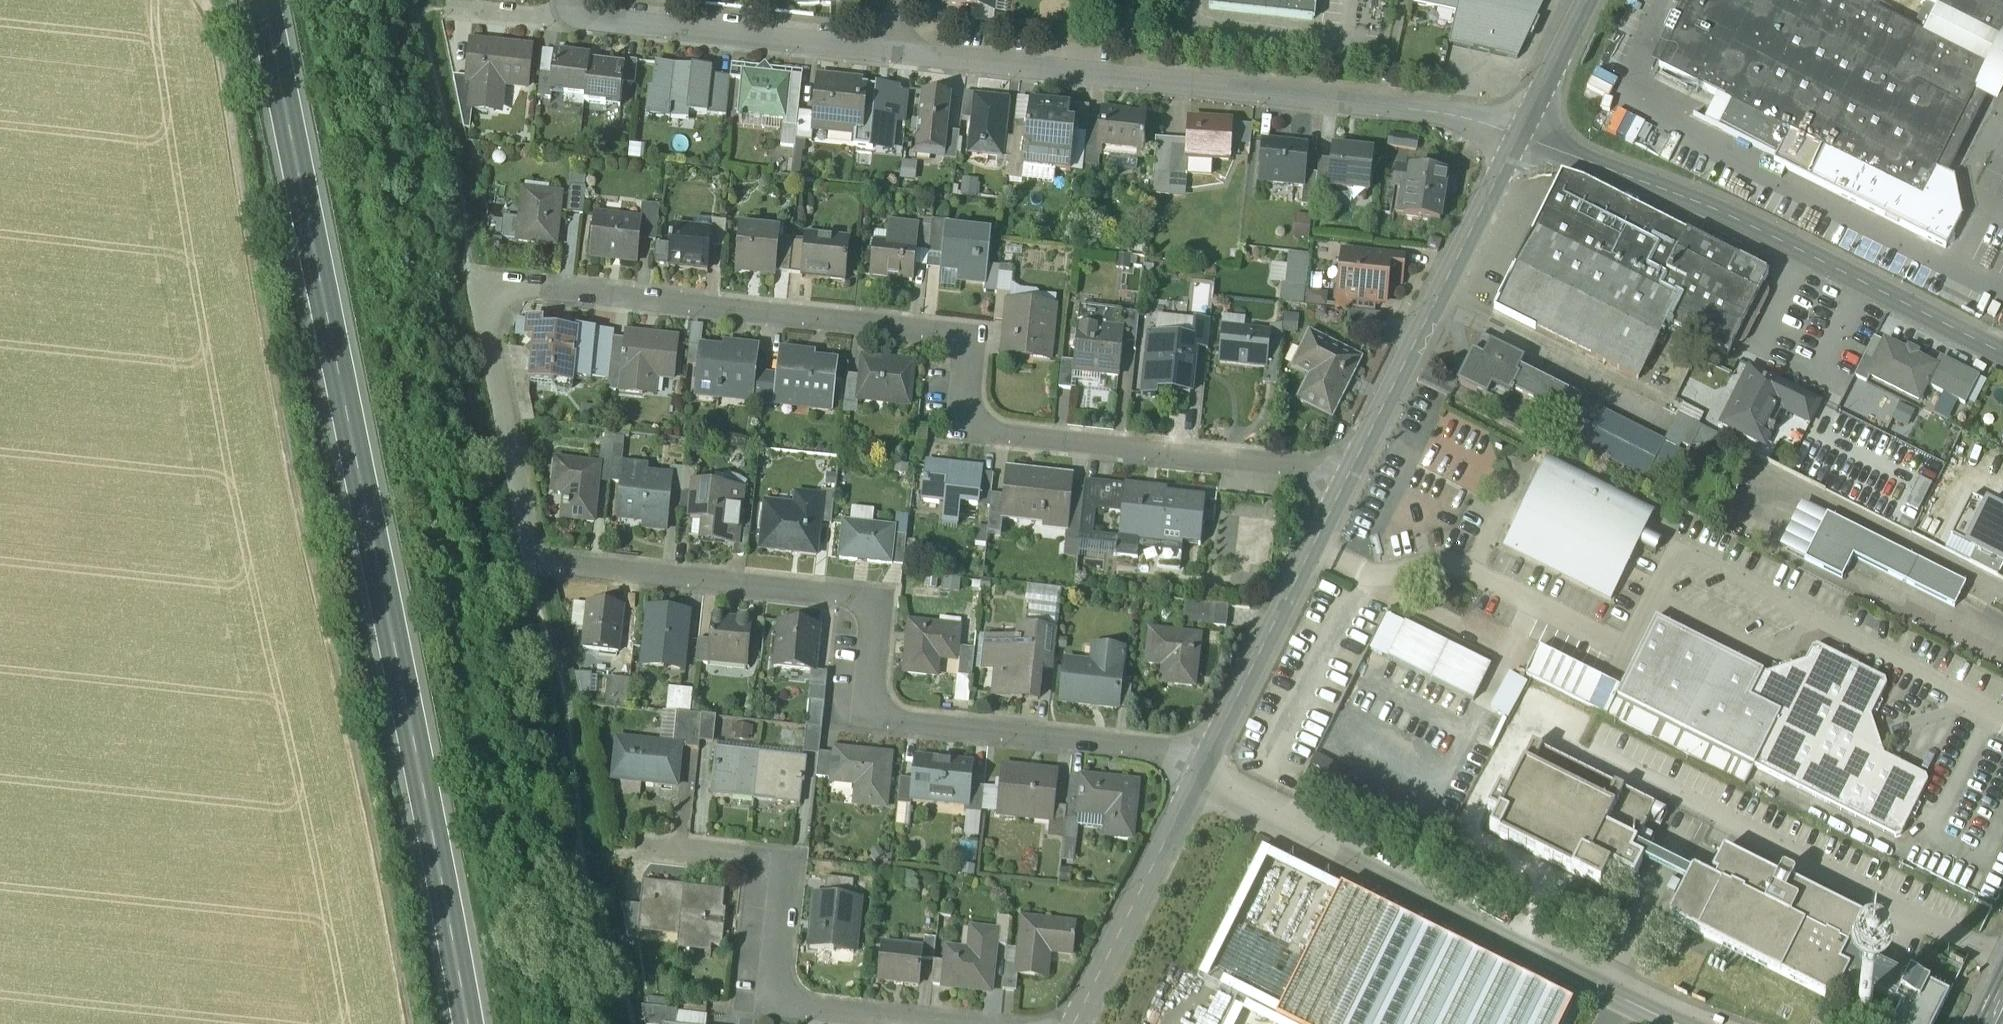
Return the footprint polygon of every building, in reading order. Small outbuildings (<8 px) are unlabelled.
[(942,5),(972,8),(995,11),(996,0),(942,0),(942,5)] [(1210,8),(1312,19),(1314,0),(1211,0),(1210,8)] [(1409,4),(1456,14),(1459,0),(1410,0),(1409,4)] [(1456,14),(1449,45),(1517,60),(1546,0),(1459,0),(1456,14)] [(2002,82),(2002,34),(1935,0),(1919,0),(1937,9),(1924,35),(1866,6),(1869,0),(1693,0),(1659,67),(1730,103),(1789,132),(1922,199),(1936,171),(1976,90),(1995,98),(2002,82)] [(2002,34),(2002,0),(1935,0),(2002,34)] [(995,11),(972,8),(971,20),(994,23),(995,11)] [(531,50),(472,44),(468,79),(467,83),(474,84),(471,111),(472,111),(494,114),(497,86),(527,89),(531,50)] [(555,53),(543,52),(540,75),(552,77),(555,53)] [(590,57),(555,53),(552,77),(550,96),(552,96),(586,100),(590,62),(590,57)] [(637,63),(623,61),(623,66),(625,66),(623,84),(635,86),(637,63)] [(623,66),(590,62),(586,100),(585,105),(620,109),(623,84),(625,66),(623,66)] [(712,70),(692,68),(692,69),(656,64),(653,91),(649,91),(646,117),(689,122),(689,114),(707,116),(711,77),(712,70)] [(790,79),(744,74),(739,115),(784,120),(785,120),(787,100),(790,79)] [(552,77),(540,75),(538,99),(551,101),(552,96),(550,96),(552,77)] [(803,78),(790,76),(790,79),(787,100),(800,102),(803,78)] [(730,79),(711,77),(708,104),(727,106),(730,79)] [(468,79),(453,78),(464,131),(470,131),(472,111),(471,111),(474,84),(467,83),(468,79)] [(856,86),(816,81),(813,115),(811,127),(813,127),(851,132),(856,86)] [(879,89),(856,86),(851,132),(855,132),(853,147),(873,149),(879,89)] [(952,96),(922,93),(915,151),(945,154),(946,154),(948,132),(952,96)] [(977,95),(964,93),(962,117),(974,119),(977,99),(977,95)] [(1008,102),(977,99),(974,119),(971,144),(981,146),(981,147),(984,147),(983,155),(1002,157),(1004,139),(1008,102)] [(800,102),(787,100),(785,120),(784,120),(783,126),(797,128),(799,113),(800,102)] [(1789,132),(1730,103),(1718,127),(1776,157),(1789,132)] [(727,106),(708,104),(707,115),(726,117),(727,106)] [(1069,108),(1030,104),(1027,133),(1023,163),(1025,163),(1052,167),(1051,171),(1071,173),(1075,134),(1076,126),(1069,125),(1071,108),(1069,108)] [(1089,109),(1070,107),(1069,108),(1071,108),(1069,125),(1076,126),(1075,134),(1086,135),(1087,125),(1089,109)] [(813,115),(799,113),(797,128),(796,141),(811,143),(813,127),(811,127),(813,115)] [(1145,117),(1103,113),(1102,127),(1099,155),(1100,155),(1111,157),(1112,157),(1113,151),(1139,153),(1138,159),(1140,159),(1145,117)] [(1231,125),(1190,122),(1189,141),(1187,158),(1189,158),(1229,161),(1231,125)] [(1102,127),(1087,125),(1086,135),(1083,166),(1099,168),(1100,155),(1099,155),(1102,127)] [(783,126),(781,147),(795,148),(796,141),(797,128),(783,126)] [(1027,133),(1014,131),(1013,140),(1011,158),(1009,179),(1023,181),(1025,163),(1023,163),(1027,133)] [(960,133),(948,132),(946,154),(945,154),(944,160),(957,161),(960,133)] [(1922,199),(1789,132),(1776,157),(1774,163),(1946,249),(1961,218),(1954,180),(1936,171),(1922,199)] [(1417,145),(1390,135),(1386,146),(1413,156),(1417,145)] [(1013,140),(1004,139),(1002,157),(1011,158),(1013,140)] [(1189,141),(1174,140),(1172,139),(1171,146),(1169,174),(1171,174),(1188,175),(1189,158),(1187,158),(1189,141)] [(1309,146),(1263,141),(1259,183),(1304,188),(1305,188),(1306,173),(1309,146)] [(1171,146),(1156,145),(1152,195),(1169,197),(1171,174),(1169,174),(1171,146)] [(1373,153),(1333,149),(1331,161),(1329,189),(1331,189),(1352,191),(1352,187),(1366,189),(1366,193),(1368,193),(1373,153)] [(1139,153),(1113,151),(1112,157),(1111,157),(1110,166),(1113,170),(1133,172),(1137,169),(1138,159),(1139,153)] [(1331,161),(1319,160),(1317,175),(1315,195),(1331,197),(1331,189),(1329,189),(1331,161)] [(784,174),(800,176),(801,163),(786,161),(784,174)] [(903,161),(901,178),(916,180),(918,162),(903,161)] [(1454,178),(1398,170),(1391,215),(1441,222),(1445,195),(1451,196),(1454,178)] [(1317,175),(1306,173),(1305,188),(1304,188),(1302,206),(1314,207),(1315,195),(1317,175)] [(1687,235),(1584,182),(1562,176),(1555,191),(1654,242),(1677,253),(1687,235)] [(585,189),(570,188),(567,215),(582,217),(585,189)] [(1654,242),(1555,191),(1544,213),(1643,263),(1654,242)] [(561,197),(524,193),(518,242),(555,246),(561,197)] [(660,207),(642,205),(640,221),(641,222),(638,241),(656,243),(660,207)] [(1643,263),(1544,213),(1535,230),(1677,302),(1683,291),(1686,285),(1643,263)] [(1293,235),(1308,238),(1312,219),(1297,216),(1293,235)] [(640,221),(595,217),(590,258),(636,263),(638,241),(641,222),(640,221)] [(727,223),(711,221),(709,237),(711,238),(710,247),(724,248),(727,223)] [(932,222),(919,221),(918,228),(931,230),(932,222)] [(741,224),(740,226),(735,274),(775,278),(775,273),(778,245),(779,240),(754,237),(755,228),(755,226),(754,225),(752,223),(749,222),(746,222),(743,223),(741,224)] [(947,223),(932,222),(931,230),(928,255),(928,256),(942,258),(945,229),(946,229),(947,223)] [(918,229),(890,226),(888,247),(916,250),(918,229)] [(694,230),(673,228),(672,241),(670,241),(670,245),(670,246),(671,247),(669,266),(669,267),(708,271),(710,247),(711,238),(709,237),(694,236),(694,230)] [(931,230),(918,228),(918,229),(916,250),(917,250),(917,254),(928,255),(931,230)] [(946,229),(945,229),(942,263),(940,272),(940,273),(957,275),(957,281),(986,284),(988,267),(992,234),(946,229)] [(1677,302),(1535,230),(1494,310),(1536,331),(1536,330),(1638,381),(1666,327),(1678,303),(1677,302)] [(1769,276),(1687,235),(1677,253),(1654,242),(1643,263),(1686,285),(1683,291),(1745,322),(1769,276)] [(830,243),(806,241),(802,276),(801,279),(845,284),(850,239),(831,237),(830,243)] [(805,243),(793,241),(793,247),(790,275),(802,276),(805,243)] [(1339,244),(1312,241),(1311,256),(1326,258),(1327,253),(1338,254),(1339,244)] [(670,245),(656,244),(654,264),(669,266),(671,247),(670,246),(670,245)] [(793,247),(778,245),(775,273),(790,275),(793,247)] [(888,247),(873,245),(870,277),(914,282),(915,269),(917,254),(917,250),(916,250),(888,247)] [(1288,263),(1271,263),(1271,283),(1281,283),(1281,303),(1306,304),(1307,253),(1288,252),(1288,263)] [(928,255),(917,254),(915,269),(927,271),(928,261),(928,256),(928,255)] [(1402,261),(1345,255),(1340,299),(1352,300),(1375,303),(1384,304),(1386,283),(1392,283),(1393,276),(1401,277),(1402,261)] [(942,263),(928,261),(927,271),(940,272),(942,263)] [(988,267),(986,284),(985,293),(997,295),(1000,268),(988,267)] [(1745,322),(1683,291),(1677,302),(1678,303),(1666,327),(1728,357),(1745,322)] [(1010,296),(997,295),(994,323),(1005,324),(1008,304),(1010,304),(1010,296)] [(1352,300),(1340,299),(1339,311),(1348,312),(1351,312),(1352,300)] [(1375,303),(1352,300),(1351,312),(1374,315),(1375,303)] [(1010,304),(1008,304),(1005,324),(1002,357),(1004,357),(1004,356),(1048,361),(1048,362),(1050,362),(1056,309),(1010,304)] [(1121,314),(1080,309),(1077,329),(1119,334),(1121,314)] [(1351,312),(1348,312),(1347,323),(1353,324),(1375,327),(1380,327),(1381,315),(1374,315),(1351,312)] [(1139,316),(1121,314),(1119,334),(1124,334),(1123,343),(1136,344),(1139,316)] [(1211,324),(1195,323),(1193,340),(1197,341),(1196,351),(1208,352),(1211,324)] [(1375,327),(1353,324),(1351,336),(1374,338),(1375,327)] [(596,331),(576,329),(576,335),(539,331),(537,351),(533,351),(530,377),(574,382),(574,374),(591,375),(593,364),(596,337),(596,331)] [(1119,334),(1077,329),(1074,364),(1073,373),(1119,378),(1123,343),(1124,334),(1119,334)] [(1269,334),(1224,329),(1220,365),(1265,370),(1267,358),(1269,334)] [(1362,361),(1309,334),(1300,352),(1318,361),(1297,403),(1332,420),(1362,361)] [(1493,341),(1480,335),(1457,383),(1486,397),(1489,392),(1507,401),(1510,395),(1511,396),(1513,393),(1514,392),(1512,391),(1522,371),(1526,362),(1491,345),(1493,341)] [(1193,340),(1150,336),(1147,359),(1159,360),(1156,392),(1191,396),(1196,351),(1197,341),(1193,340)] [(614,339),(596,337),(593,364),(611,366),(614,339)] [(650,341),(626,338),(622,370),(620,393),(643,396),(645,377),(673,381),(678,340),(651,338),(650,341)] [(625,340),(614,339),(611,366),(611,368),(622,370),(625,340)] [(1935,369),(1885,344),(1876,361),(1869,377),(1870,378),(1919,401),(1927,386),(1935,369)] [(738,353),(701,349),(699,368),(696,398),(749,404),(751,394),(753,395),(755,374),(758,349),(739,347),(738,353)] [(701,349),(689,348),(687,366),(699,368),(701,349)] [(800,353),(781,351),(779,377),(776,397),(809,401),(808,411),(831,413),(836,363),(800,359),(800,353)] [(1866,356),(1855,378),(1867,384),(1870,378),(1869,377),(1876,361),(1866,356)] [(1279,360),(1267,358),(1265,370),(1263,386),(1277,387),(1279,360)] [(913,366),(863,360),(861,378),(858,401),(909,407),(913,366)] [(1074,364),(1062,362),(1059,390),(1071,391),(1073,373),(1074,364)] [(1979,379),(1945,363),(1941,372),(1935,369),(1927,386),(1965,406),(1979,379)] [(622,370),(611,368),(608,392),(620,393),(622,370)] [(1754,370),(1738,402),(1734,400),(1721,426),(1760,445),(1767,431),(1771,433),(1782,411),(1757,399),(1768,377),(1754,370)] [(1574,398),(1522,371),(1512,391),(1514,392),(1513,393),(1563,419),(1574,398)] [(767,376),(755,374),(753,395),(751,394),(749,404),(764,406),(767,376)] [(779,377),(767,376),(764,406),(775,407),(776,397),(779,377)] [(861,378),(847,377),(844,406),(858,408),(858,401),(861,378)] [(1820,403),(1768,377),(1757,399),(1782,411),(1810,425),(1820,403)] [(1664,443),(1574,398),(1563,419),(1555,435),(1645,480),(1664,443)] [(1703,416),(1683,405),(1678,416),(1698,426),(1703,416)] [(1700,428),(1677,416),(1666,438),(1689,450),(1700,428)] [(929,428),(918,427),(917,442),(927,443),(929,428)] [(615,443),(602,442),(599,467),(597,484),(610,485),(615,443)] [(1655,514),(1547,460),(1503,549),(1610,603),(1639,547),(1645,534),(1655,514)] [(599,467),(556,462),(552,493),(565,495),(562,520),(594,524),(597,495),(596,495),(597,484),(599,467)] [(982,470),(926,464),(922,502),(978,508),(981,480),(982,470)] [(646,468),(624,466),(618,522),(644,524),(643,530),(666,532),(670,493),(671,480),(669,480),(645,478),(646,468)] [(684,470),(670,469),(669,480),(671,480),(670,493),(682,494),(684,470)] [(697,472),(684,470),(682,494),(680,512),(691,513),(694,487),(695,487),(697,472)] [(1074,480),(1006,473),(1003,498),(1001,519),(1003,519),(1045,524),(1045,521),(1067,523),(1069,523),(1073,490),(1074,480)] [(993,481),(981,480),(978,508),(990,509),(991,496),(993,481)] [(1107,485),(1085,483),(1084,491),(1081,524),(1094,526),(1096,511),(1104,512),(1105,502),(1107,485)] [(1125,487),(1107,485),(1105,502),(1123,504),(1125,487)] [(1167,489),(1125,485),(1123,504),(1122,514),(1117,557),(1138,559),(1139,543),(1161,546),(1162,535),(1182,538),(1181,544),(1201,546),(1206,498),(1167,494),(1167,489)] [(695,487),(694,487),(691,513),(690,523),(706,525),(704,542),(723,544),(722,546),(736,548),(742,492),(695,487)] [(1084,491),(1073,490),(1069,523),(1067,523),(1065,541),(1079,542),(1079,537),(1081,524),(1084,491)] [(835,493),(822,492),(821,498),(822,498),(819,524),(831,525),(835,493)] [(801,508),(765,504),(760,551),(816,557),(819,524),(822,498),(821,498),(802,496),(801,508)] [(1003,498),(991,496),(990,509),(988,524),(1002,525),(1003,519),(1001,519),(1003,498)] [(1123,504),(1105,502),(1104,512),(1122,514),(1123,504)] [(1808,505),(1786,550),(1804,559),(1805,559),(1827,515),(1808,505)] [(1976,551),(2002,563),(2002,514),(1985,505),(1966,546),(1976,551)] [(874,511),(852,509),(850,524),(873,527),(874,511)] [(1918,560),(1827,514),(1827,515),(1805,559),(1804,559),(1842,578),(1853,556),(1907,583),(1918,560)] [(850,524),(843,523),(839,559),(891,565),(894,537),(895,529),(873,527),(850,524)] [(1002,525),(988,524),(987,534),(1001,535),(1002,525)] [(1094,526),(1081,524),(1079,537),(1093,539),(1094,526)] [(1661,542),(1645,534),(1639,547),(1655,555),(1661,542)] [(906,538),(894,537),(891,565),(903,567),(906,538)] [(2002,565),(2002,563),(1976,551),(1970,563),(1997,577),(2002,565)] [(1965,584),(1918,560),(1907,583),(1954,606),(1965,584)] [(624,608),(589,604),(583,649),(618,653),(624,608)] [(1228,608),(1200,605),(1198,626),(1226,629),(1228,608)] [(689,615),(649,610),(643,666),(664,669),(664,665),(684,667),(689,615)] [(753,621),(713,617),(710,642),(708,661),(710,661),(709,666),(748,670),(753,621)] [(1763,674),(1655,620),(1620,690),(1616,699),(1753,768),(1780,715),(1750,700),(1763,674)] [(821,628),(779,624),(774,669),(816,673),(821,628)] [(960,630),(909,624),(904,674),(936,678),(940,648),(957,650),(960,630)] [(1491,668),(1405,625),(1388,660),(1473,703),(1491,668)] [(1037,642),(1022,640),(1021,641),(1017,640),(1016,643),(1015,643),(1015,645),(988,642),(985,668),(1002,669),(1001,683),(996,682),(995,697),(1038,701),(1041,669),(1053,670),(1057,632),(1038,630),(1037,642)] [(1200,638),(1150,632),(1146,665),(1176,668),(1174,686),(1194,688),(1200,638)] [(710,642),(698,641),(696,664),(709,666),(710,661),(708,661),(710,642)] [(1884,681),(1817,648),(1812,650),(1805,663),(1766,676),(1763,674),(1750,700),(1780,715),(1753,768),(1895,839),(1900,837),(1927,783),(1925,778),(1883,757),(1870,718),(1886,687),(1884,681)] [(975,651),(961,650),(958,678),(972,679),(975,651)] [(1098,667),(1066,664),(1062,703),(1117,709),(1119,688),(1123,652),(1100,650),(1098,667)] [(1620,690),(1539,650),(1526,677),(1607,717),(1616,699),(1620,690)] [(1509,718),(1528,682),(1510,672),(1491,708),(1509,718)] [(630,681),(615,680),(612,707),(627,709),(630,681)] [(1132,689),(1119,688),(1117,709),(1129,710),(1132,689)] [(679,690),(669,689),(667,713),(676,714),(679,690)] [(693,692),(679,690),(676,714),(677,714),(690,716),(693,692)] [(824,704),(810,703),(807,728),(808,728),(822,730),(824,704)] [(690,716),(677,714),(674,748),(681,748),(681,749),(699,751),(700,743),(702,717),(690,716)] [(716,718),(702,717),(700,743),(713,744),(716,718)] [(822,730),(808,728),(805,754),(819,756),(819,754),(822,730)] [(674,748),(618,741),(613,781),(677,788),(681,749),(681,748),(674,748)] [(1667,814),(1532,747),(1510,792),(1500,787),(1487,812),(1497,817),(1489,833),(1600,889),(1610,869),(1634,881),(1643,863),(1631,857),(1635,849),(1647,855),(1648,854),(1654,840),(1642,834),(1648,823),(1660,829),(1667,814)] [(759,755),(717,751),(712,796),(754,801),(759,755)] [(891,757),(836,752),(835,756),(833,781),(832,783),(857,786),(855,805),(886,808),(891,757)] [(835,756),(819,754),(819,756),(816,779),(833,781),(835,756)] [(806,761),(759,755),(754,801),(799,806),(801,784),(804,785),(806,761)] [(974,766),(915,760),(912,782),(911,800),(912,800),(965,806),(969,806),(971,788),(974,766)] [(1056,775),(1003,770),(999,814),(1050,820),(1052,820),(1053,808),(1056,775)] [(1082,778),(1070,777),(1067,809),(1066,812),(1078,814),(1082,778)] [(1138,784),(1082,778),(1078,814),(1107,817),(1105,837),(1132,840),(1138,784)] [(912,782),(901,781),(898,806),(911,807),(912,800),(911,800),(912,782)] [(984,789),(971,788),(969,806),(965,806),(964,814),(981,816),(984,789)] [(911,807),(898,806),(896,827),(909,829),(911,807)] [(1067,809),(1053,808),(1052,820),(1050,820),(1048,840),(1063,841),(1066,812),(1067,809)] [(1663,862),(1648,854),(1647,855),(1635,849),(1631,857),(1643,863),(1659,871),(1685,884),(1690,875),(1663,862)] [(1714,883),(1693,872),(1691,874),(1690,875),(1685,884),(1669,917),(1668,919),(1669,922),(1671,923),(1830,1003),(1831,1003),(1833,1003),(1834,1002),(1845,980),(1900,1008),(1892,1023),(1935,1023),(1948,997),(1928,987),(1929,984),(1909,974),(1906,980),(1846,950),(1849,944),(1854,947),(1866,923),(1791,885),(1793,880),(1792,877),(1783,873),(1780,873),(1777,880),(1722,853),(1711,876),(1716,878),(1714,883)] [(854,882),(826,879),(824,895),(852,898),(854,882)] [(684,888),(644,884),(640,915),(639,928),(641,928),(680,932),(684,889),(684,888)] [(724,893),(684,889),(680,932),(678,943),(722,948),(725,922),(721,922),(724,893)] [(824,895),(816,894),(810,950),(854,955),(860,899),(852,898),(824,895)] [(640,915),(623,913),(628,940),(639,941),(641,928),(639,928),(640,915)] [(1011,920),(997,919),(996,933),(997,933),(996,946),(1008,948),(1011,920)] [(1571,1007),(1394,920),(1343,1023),(1563,1023),(1571,1007)] [(1074,927),(1022,921),(1017,967),(1016,977),(1018,977),(1046,980),(1049,954),(1071,956),(1073,942),(1074,942),(1075,939),(1073,938),(1074,927)] [(969,952),(947,950),(946,963),(943,988),(991,994),(996,946),(997,933),(996,933),(972,930),(969,952)] [(936,940),(925,939),(923,961),(934,962),(936,940)] [(923,950),(882,946),(878,982),(919,986),(923,950)] [(1916,950),(1912,973),(1959,982),(1963,958),(1916,950)] [(946,963),(934,962),(931,987),(943,988),(946,963)] [(1017,967),(1006,965),(1003,992),(1016,993),(1018,977),(1016,977),(1017,967)] [(708,1003),(686,1001),(685,1012),(707,1014),(708,1003)] [(1863,1005),(1860,1007),(1857,1009),(1857,1011),(1857,1014),(1858,1017),(1860,1019),(1862,1019),(1865,1019),(1868,1018),(1870,1016),(1871,1013),(1870,1010),(1869,1007),(1867,1006),(1864,1005),(1863,1005)] [(642,1008),(645,1023),(676,1023),(678,1012),(642,1008)]
